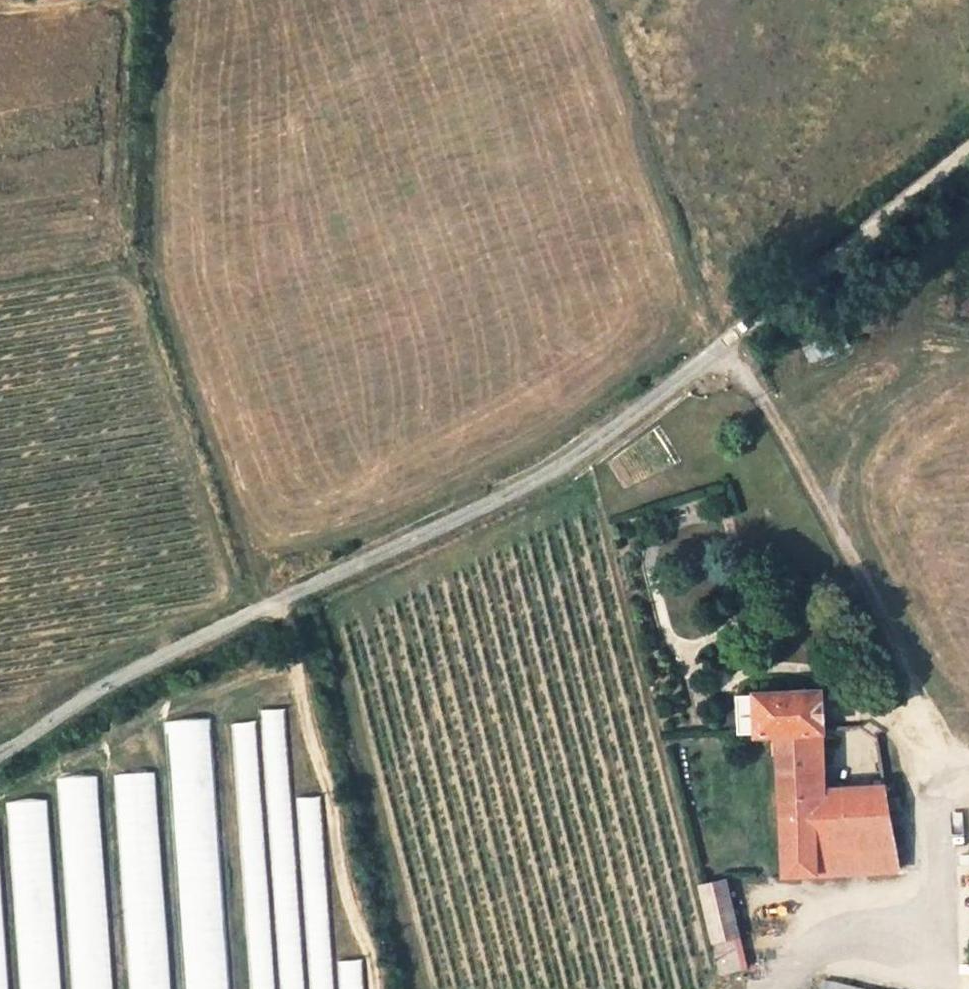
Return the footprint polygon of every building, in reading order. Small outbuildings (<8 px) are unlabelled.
[(863,763),(813,767),(797,670),(733,672),(735,716),(754,716),(767,857),(804,856),(802,838),(884,831),(872,791),(876,786),(875,774),(866,774),(863,763)] [(361,958),(332,960),(322,794),(295,796),(290,707),(258,709),(259,719),(234,721),(250,988),(363,988),(361,958)] [(890,851),(884,831),(802,838),(804,856),(890,851)] [(683,867),(705,962),(735,954),(711,861),(683,867)] [(807,964),(802,988),(899,988),(900,983),(807,964)]
